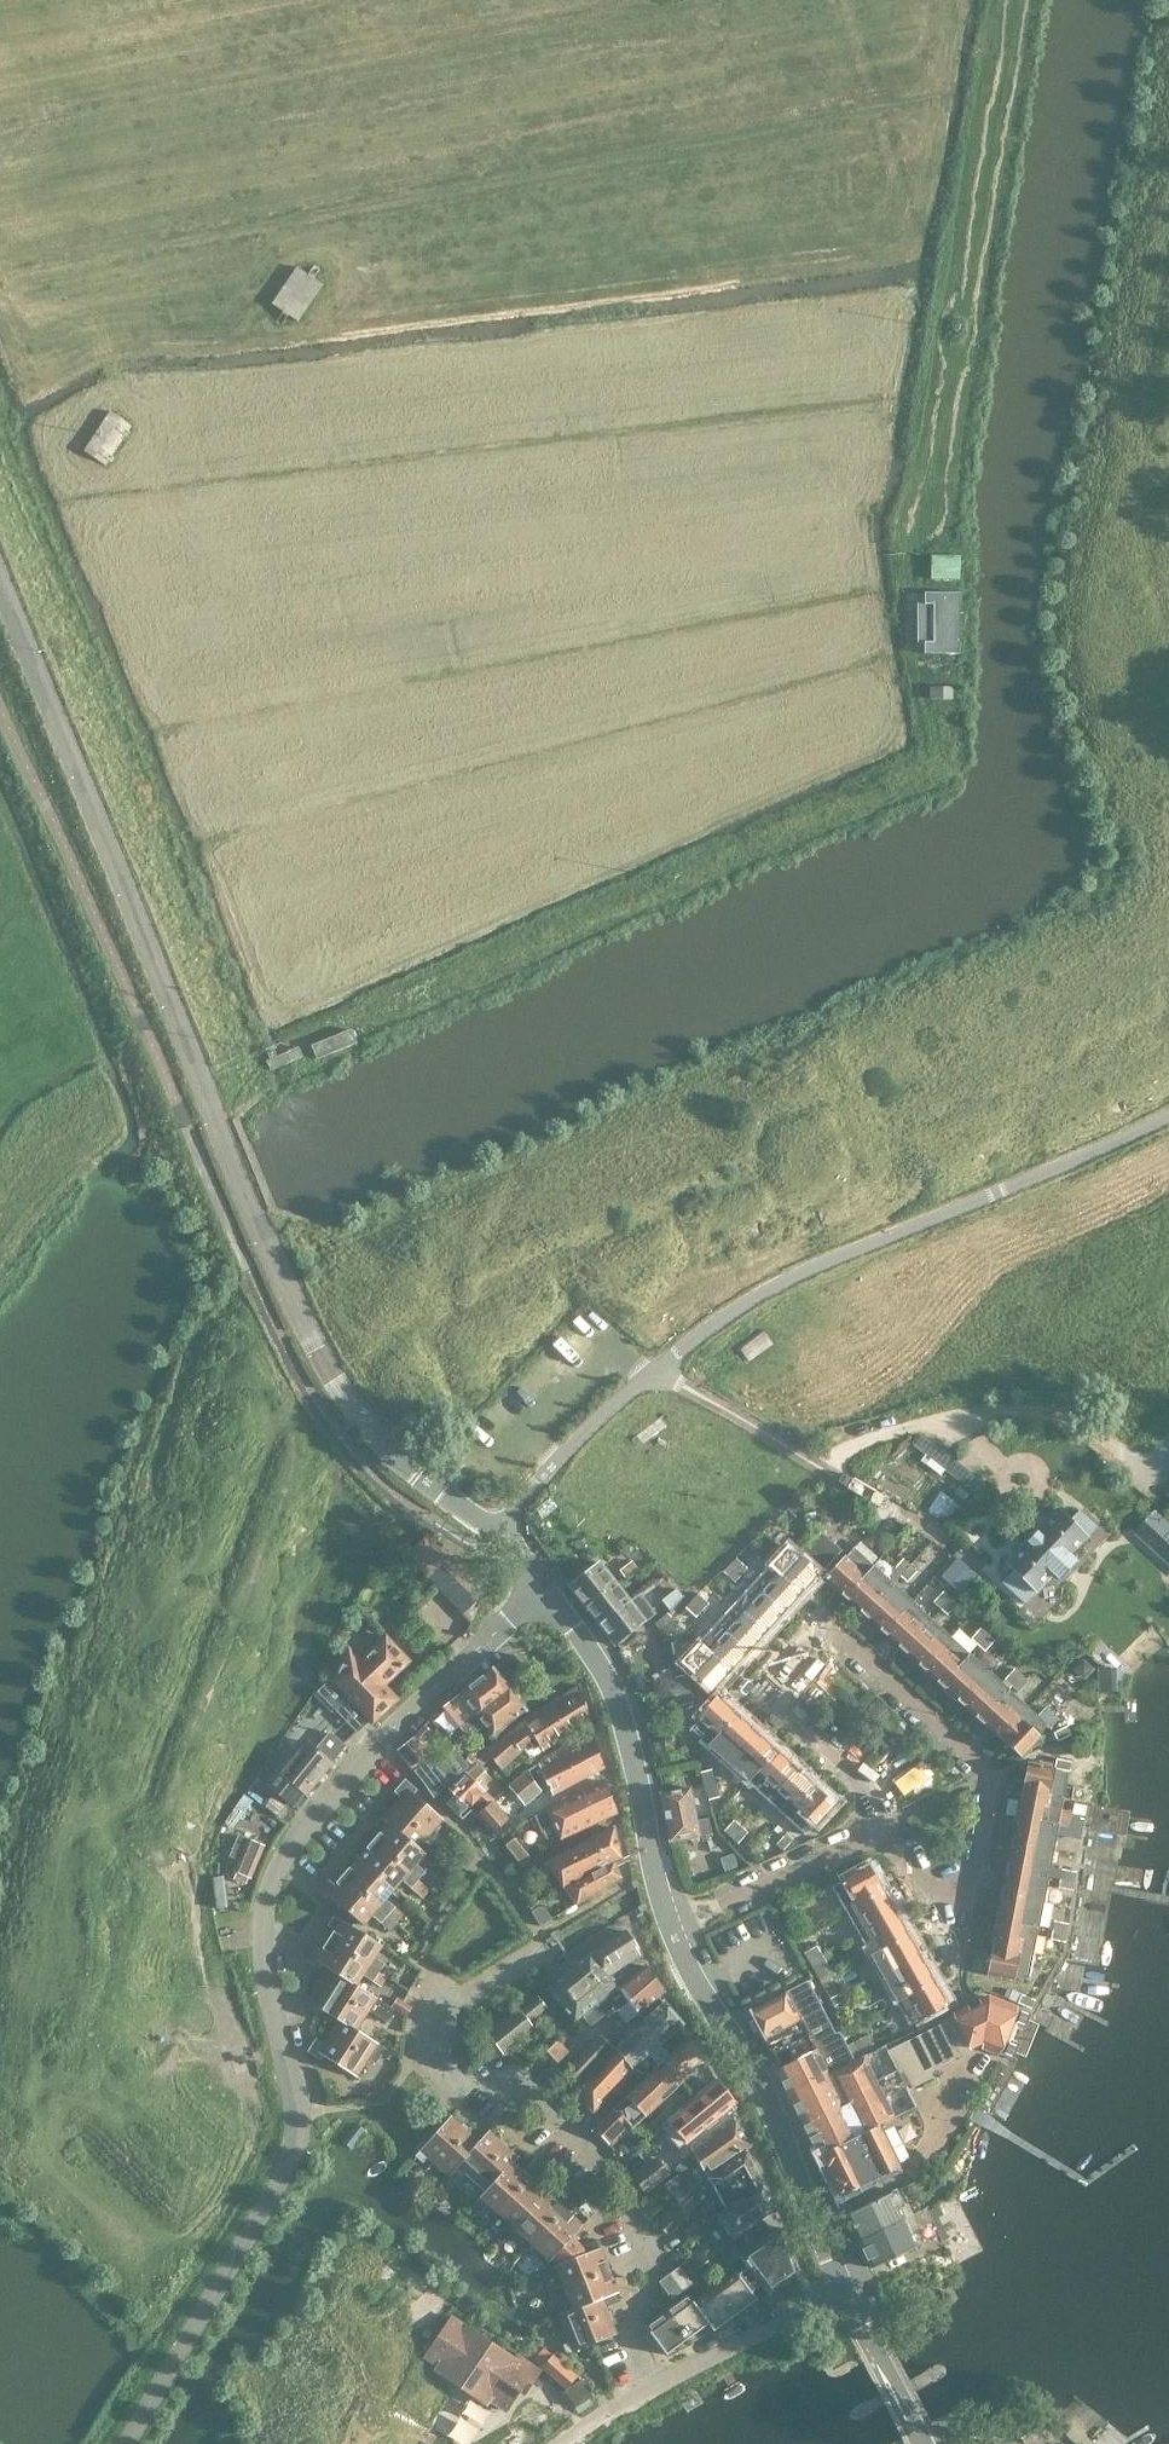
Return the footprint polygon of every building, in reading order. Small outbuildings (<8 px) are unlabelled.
[(324,284),(314,277),(318,271),(312,267),(308,273),(298,266),(272,303),(283,310),(279,316),(285,320),(289,314),(298,321),(324,284)] [(105,465),(109,460),(115,464),(118,459),(112,455),(125,434),(131,438),(135,434),(128,430),(132,424),(110,411),(84,451),(105,465)] [(931,556),(930,579),(959,579),(960,556),(931,556)] [(960,593),(924,593),(924,654),(959,654),(960,593)] [(952,689),(928,688),(929,700),(952,700),(952,689)] [(351,1029),(311,1046),(316,1059),(356,1043),(351,1029)] [(299,1048),(266,1062),(270,1070),(273,1069),(290,1062),(302,1056),(299,1048)] [(764,1329),(740,1349),(751,1363),(776,1343),(764,1329)] [(963,1481),(972,1467),(919,1431),(912,1442),(929,1453),(924,1460),(943,1473),(946,1469),(963,1481)] [(458,1455),(470,1443),(464,1438),(452,1450),(458,1455)] [(980,1494),(989,1481),(972,1471),(964,1484),(980,1494)] [(1056,1509),(1005,1563),(1013,1570),(1002,1582),(1025,1603),(1036,1592),(1036,1593),(1054,1574),(1059,1579),(1075,1561),(1070,1557),(1087,1538),(1087,1537),(1096,1527),(1079,1511),(1069,1521),(1056,1509)] [(1136,1532),(1161,1555),(1168,1547),(1168,1520),(1157,1510),(1136,1532)] [(824,1568),(840,1551),(819,1531),(802,1549),(824,1568)] [(769,1565),(779,1574),(799,1593),(819,1572),(798,1553),(796,1555),(786,1546),(769,1565)] [(842,1556),(824,1577),(823,1577),(843,1595),(871,1564),(853,1548),(844,1558),(842,1556)] [(447,1555),(426,1575),(437,1587),(458,1567),(447,1555)] [(903,1557),(891,1569),(899,1577),(910,1565),(911,1565),(903,1557)] [(736,1558),(729,1565),(740,1575),(746,1568),(736,1558)] [(632,1559),(619,1568),(626,1577),(638,1567),(632,1559)] [(871,1564),(843,1595),(863,1613),(891,1582),(893,1584),(899,1577),(891,1569),(890,1571),(889,1565),(883,1559),(876,1559),(871,1564)] [(957,1559),(941,1576),(958,1591),(974,1574),(957,1559)] [(600,1561),(568,1586),(584,1606),(615,1580),(600,1561)] [(740,1575),(729,1565),(723,1572),(734,1582),(740,1575)] [(751,1584),(761,1594),(781,1613),(799,1593),(779,1574),(769,1565),(751,1584)] [(910,1565),(899,1577),(906,1583),(916,1571),(910,1565)] [(615,1580),(584,1606),(598,1625),(630,1599),(615,1580)] [(891,1582),(863,1613),(882,1631),(910,1600),(893,1584),(891,1582)] [(733,1604),(742,1613),(763,1632),(781,1613),(761,1594),(751,1584),(733,1604)] [(477,1587),(456,1606),(471,1623),(472,1619),(477,1609),(483,1593),(477,1587)] [(662,1599),(670,1609),(684,1595),(677,1587),(662,1599)] [(932,1602),(939,1609),(950,1597),(942,1591),(932,1602)] [(630,1599),(598,1625),(599,1625),(613,1644),(646,1620),(655,1612),(639,1592),(630,1599)] [(697,1594),(691,1600),(701,1610),(707,1603),(697,1594)] [(950,1597),(939,1609),(946,1616),(957,1604),(950,1597)] [(701,1610),(691,1600),(684,1607),(695,1617),(701,1610)] [(910,1600),(882,1631),(902,1649),(930,1618),(910,1600)] [(715,1624),(724,1633),(746,1652),(763,1632),(742,1613),(733,1604),(715,1624)] [(660,1628),(666,1636),(677,1626),(670,1618),(660,1628)] [(930,1618),(902,1649),(922,1667),(950,1636),(930,1618)] [(697,1643),(706,1652),(728,1672),(746,1652),(724,1633),(715,1624),(697,1643)] [(987,1634),(980,1627),(969,1639),(976,1646),(987,1634)] [(994,1640),(987,1634),(976,1646),(984,1652),(994,1640)] [(348,1647),(332,1681),(373,1723),(398,1699),(385,1685),(410,1661),(386,1635),(360,1660),(348,1647)] [(950,1636),(922,1667),(941,1685),(969,1654),(950,1636)] [(697,1643),(680,1662),(690,1671),(689,1672),(710,1691),(728,1672),(706,1652),(697,1643)] [(969,1654),(941,1685),(961,1703),(989,1672),(969,1654)] [(1083,1659),(1073,1670),(1084,1680),(1093,1670),(1083,1659)] [(491,1667),(458,1694),(466,1705),(451,1717),(460,1727),(508,1689),(491,1667)] [(668,1668),(652,1675),(658,1689),(668,1685),(667,1679),(671,1678),(668,1668)] [(1013,1668),(1003,1679),(1010,1686),(1020,1675),(1013,1668)] [(989,1672),(961,1703),(981,1720),(1009,1690),(989,1672)] [(671,1678),(667,1679),(668,1685),(674,1707),(690,1702),(683,1675),(671,1678)] [(1020,1675),(1010,1686),(1017,1693),(1018,1692),(1028,1681),(1020,1675)] [(329,1679),(317,1691),(357,1733),(369,1721),(329,1679)] [(589,1716),(579,1685),(523,1720),(540,1747),(589,1716)] [(508,1689),(460,1727),(468,1738),(483,1726),(492,1737),(525,1711),(508,1689)] [(1009,1690),(981,1720),(1000,1738),(1028,1708),(1009,1690)] [(715,1696),(696,1717),(698,1719),(689,1729),(708,1746),(716,1737),(735,1715),(715,1696)] [(1028,1708),(1000,1738),(1020,1756),(1039,1735),(1037,1734),(1046,1724),(1050,1727),(1058,1718),(1045,1707),(1037,1716),(1028,1708)] [(735,1715),(716,1737),(708,1746),(727,1764),(735,1755),(755,1733),(735,1715)] [(542,1751),(540,1747),(523,1720),(516,1724),(486,1750),(492,1758),(501,1770),(524,1750),(530,1758),(542,1751)] [(1065,1725),(1052,1731),(1056,1741),(1069,1735),(1065,1725)] [(423,1727),(414,1736),(421,1742),(429,1733),(423,1727)] [(282,1771),(269,1786),(290,1804),(301,1790),(306,1794),(331,1763),(344,1745),(329,1733),(315,1750),(303,1741),(280,1769),(282,1771)] [(755,1733),(735,1755),(727,1764),(747,1781),(755,1772),(775,1751),(755,1733)] [(536,1762),(537,1765),(548,1785),(552,1794),(604,1767),(591,1734),(536,1762)] [(486,1750),(463,1772),(469,1777),(476,1784),(479,1782),(488,1772),(482,1767),(492,1758),(486,1750)] [(775,1751),(755,1772),(747,1781),(767,1799),(775,1790),(794,1768),(775,1751)] [(430,1757),(413,1771),(426,1788),(433,1799),(449,1782),(435,1764),(430,1757)] [(1027,1764),(1022,1790),(1063,1798),(1062,1798),(1069,1800),(1069,1801),(1094,1806),(1097,1789),(1072,1784),(1071,1787),(1065,1786),(1068,1772),(1071,1761),(1055,1758),(1054,1762),(1039,1759),(1037,1765),(1027,1764)] [(442,1759),(435,1764),(449,1782),(455,1775),(443,1759),(442,1759)] [(548,1785),(537,1765),(525,1772),(509,1785),(525,1804),(540,1791),(539,1790),(548,1785)] [(794,1768),(775,1790),(767,1799),(786,1817),(795,1808),(814,1786),(794,1768)] [(703,1786),(714,1783),(710,1769),(699,1772),(703,1786)] [(463,1772),(447,1789),(453,1795),(469,1811),(474,1816),(492,1800),(484,1793),(487,1790),(479,1782),(476,1784),(469,1777),(463,1772)] [(399,1797),(382,1816),(418,1849),(443,1820),(413,1794),(416,1790),(404,1779),(393,1791),(399,1797)] [(530,1819),(533,1826),(538,1824),(542,1832),(553,1826),(560,1840),(617,1812),(603,1781),(545,1809),(545,1810),(530,1819)] [(718,1797),(714,1783),(703,1786),(707,1800),(718,1797)] [(814,1786),(795,1808),(786,1817),(805,1834),(814,1824),(815,1825),(834,1805),(814,1786)] [(690,1787),(660,1793),(663,1809),(664,1814),(669,1839),(670,1841),(699,1836),(711,1834),(708,1819),(696,1821),(690,1787)] [(1022,1790),(1017,1816),(1057,1824),(1082,1829),(1083,1819),(1068,1816),(1070,1809),(1061,1807),(1062,1798),(1063,1798),(1022,1790)] [(453,1795),(445,1804),(461,1819),(469,1811),(453,1795)] [(264,1806),(277,1816),(285,1806),(272,1796),(264,1806)] [(722,1811),(718,1797),(707,1800),(711,1813),(722,1811)] [(492,1800),(474,1816),(490,1834),(508,1818),(492,1800)] [(381,1831),(373,1840),(417,1879),(423,1872),(415,1864),(424,1854),(418,1849),(382,1816),(374,1825),(381,1831)] [(1017,1816),(1012,1842),(1052,1850),(1055,1834),(1080,1839),(1082,1829),(1057,1824),(1017,1816)] [(723,1830),(730,1837),(740,1826),(733,1820),(723,1830)] [(747,1832),(740,1826),(730,1837),(737,1843),(747,1832)] [(613,1828),(544,1864),(575,1903),(620,1877),(613,1861),(620,1858),(613,1828)] [(786,1833),(777,1843),(784,1850),(793,1839),(786,1833)] [(233,1846),(229,1856),(238,1861),(234,1871),(236,1872),(233,1878),(246,1884),(248,1877),(250,1878),(257,1862),(263,1846),(255,1842),(247,1839),(238,1835),(233,1846)] [(358,1844),(351,1852),(393,1889),(402,1879),(411,1887),(417,1879),(373,1840),(364,1850),(358,1844)] [(506,1848),(523,1870),(531,1861),(514,1841),(506,1848)] [(1012,1842),(1007,1868),(1047,1876),(1047,1877),(1059,1879),(1074,1881),(1076,1871),(1049,1867),(1052,1850),(1012,1842)] [(350,1866),(342,1875),(396,1923),(403,1915),(384,1899),(393,1889),(351,1852),(344,1860),(350,1866)] [(867,1865),(842,1879),(843,1881),(832,1887),(844,1909),(855,1903),(880,1889),(867,1865)] [(1007,1868),(1002,1894),(1042,1902),(1047,1877),(1047,1876),(1007,1868)] [(386,1914),(342,1875),(334,1885),(327,1879),(315,1892),(329,1903),(333,1898),(363,1924),(372,1914),(390,1930),(396,1923),(386,1914)] [(1059,1879),(1057,1888),(1072,1891),(1074,1881),(1059,1879)] [(527,1880),(518,1888),(525,1900),(534,1892),(527,1880)] [(410,1889),(421,1898),(428,1890),(417,1881),(410,1889)] [(880,1889),(855,1903),(844,1909),(857,1933),(868,1927),(893,1912),(880,1889)] [(1042,1902),(1002,1894),(997,1920),(1037,1928),(1042,1902)] [(793,1902),(779,1910),(784,1919),(798,1912),(793,1902)] [(538,1908),(531,1912),(540,1926),(550,1919),(543,1908),(538,1908)] [(893,1912),(868,1927),(857,1933),(870,1956),(881,1950),(907,1935),(893,1912)] [(333,1929),(327,1939),(385,1975),(390,1967),(374,1957),(381,1946),(333,1915),(327,1925),(333,1929)] [(997,1920),(992,1947),(1032,1954),(1037,1928),(997,1920)] [(1053,1920),(1051,1930),(1066,1933),(1068,1923),(1053,1920)] [(626,1930),(589,1954),(602,1970),(604,1969),(608,1975),(639,1954),(635,1949),(637,1947),(626,1930)] [(1066,1933),(1051,1930),(1049,1940),(1064,1943),(1066,1933)] [(907,1935),(881,1950),(870,1956),(883,1979),(894,1973),(920,1959),(907,1935)] [(314,1946),(304,1960),(319,1970),(322,1966),(335,1974),(356,1985),(363,1974),(381,1985),(386,1976),(385,1975),(327,1939),(320,1950),(314,1946)] [(808,1961),(821,1953),(816,1944),(802,1952),(808,1961)] [(1032,1954),(992,1947),(986,1973),(1014,1979),(1015,1976),(1028,1979),(1032,1954)] [(826,1962),(821,1953),(808,1961),(813,1969),(826,1962)] [(547,1989),(542,1994),(552,2006),(558,2001),(574,2021),(616,1986),(607,1975),(608,1975),(604,1969),(602,1970),(589,1954),(547,1988),(547,1989)] [(920,1959),(894,1973),(883,1979),(897,2002),(906,1997),(933,1982),(920,1959)] [(589,2012),(584,2016),(591,2025),(605,2013),(607,2016),(616,2010),(625,2022),(637,2013),(658,1995),(663,1991),(645,1965),(618,1988),(596,2005),(589,2012)] [(356,1985),(335,1974),(322,1996),(315,1991),(306,2005),(319,2015),(322,2010),(336,2020),(337,2019),(357,2030),(368,2011),(383,2020),(391,2007),(356,1985)] [(829,1978),(820,1983),(828,1997),(828,1998),(833,2007),(847,1999),(842,1990),(838,1992),(829,1978)] [(808,1980),(751,2010),(766,2038),(800,2019),(821,2008),(822,2008),(808,1980)] [(933,1982),(906,1997),(897,2002),(909,2024),(920,2017),(921,2019),(946,2005),(933,1982)] [(1012,1989),(1007,1998),(1016,2002),(1020,1993),(1012,1989)] [(1020,1993),(1016,2002),(1031,2009),(1035,1999),(1020,1993)] [(389,2006),(404,2015),(410,2006),(395,1997),(389,2006)] [(537,1997),(519,2011),(529,2023),(546,2008),(537,1997)] [(938,2020),(885,2046),(908,2090),(931,2078),(933,2069),(957,2057),(958,2059),(974,2052),(972,2048),(980,2043),(985,2045),(984,2047),(1013,2059),(1019,2044),(1010,2040),(1016,2025),(1024,2029),(1030,2014),(989,1997),(979,2002),(981,2006),(970,2012),(968,2007),(939,2022),(938,2020)] [(613,2047),(631,2069),(649,2053),(660,2043),(682,2024),(663,2001),(613,2047)] [(821,2008),(800,2019),(815,2048),(828,2072),(849,2062),(821,2008)] [(518,2009),(488,2034),(503,2053),(533,2028),(529,2023),(519,2011),(518,2009)] [(306,2051),(310,2054),(320,2060),(323,2056),(357,2077),(368,2058),(374,2062),(384,2048),(357,2030),(337,2019),(336,2020),(322,2041),(315,2037),(306,2051)] [(800,2019),(766,2038),(780,2066),(815,2048),(800,2019)] [(846,2046),(853,2060),(875,2049),(867,2034),(853,2041),(854,2042),(846,2046)] [(601,2035),(564,2074),(575,2085),(613,2047),(601,2035)] [(639,2082),(626,2096),(644,2116),(681,2082),(707,2058),(687,2039),(670,2054),(658,2064),(639,2082)] [(547,2051),(557,2062),(568,2052),(558,2040),(547,2051)] [(670,2054),(660,2043),(649,2053),(658,2064),(670,2054)] [(908,2090),(885,2046),(876,2051),(875,2049),(853,2060),(849,2062),(828,2072),(786,2093),(816,2156),(821,2154),(874,2127),(874,2128),(881,2124),(894,2119),(916,2107),(908,2090)] [(575,2085),(572,2089),(593,2110),(602,2100),(607,2105),(608,2104),(612,2109),(623,2099),(612,2089),(631,2069),(613,2047),(575,2085)] [(781,2067),(774,2071),(786,2093),(828,2072),(815,2048),(780,2066),(781,2067)] [(620,2089),(626,2096),(639,2082),(634,2076),(620,2089)] [(679,2111),(658,2129),(677,2149),(686,2141),(726,2109),(733,2103),(715,2080),(679,2111)] [(623,2099),(612,2109),(592,2128),(607,2144),(627,2125),(631,2129),(644,2116),(626,2096),(623,2099)] [(672,2103),(648,2126),(654,2133),(658,2129),(679,2111),(672,2103)] [(450,2115),(414,2155),(422,2162),(426,2157),(448,2177),(453,2171),(469,2154),(468,2152),(478,2141),(468,2132),(470,2129),(463,2122),(460,2124),(450,2115)] [(733,2118),(690,2147),(692,2150),(674,2168),(678,2174),(662,2185),(678,2201),(687,2193),(704,2178),(706,2177),(706,2176),(744,2150),(749,2147),(733,2118)] [(874,2127),(821,2154),(833,2180),(831,2184),(834,2191),(839,2192),(841,2196),(899,2166),(898,2165),(899,2162),(881,2124),(874,2128),(874,2127)] [(469,2154),(453,2171),(460,2177),(464,2172),(485,2190),(502,2172),(512,2163),(518,2157),(507,2147),(509,2144),(501,2137),(498,2139),(488,2130),(478,2141),(468,2152),(469,2154)] [(745,2150),(706,2176),(711,2185),(718,2199),(709,2204),(715,2214),(761,2183),(760,2183),(761,2182),(745,2150)] [(629,2158),(621,2151),(615,2157),(623,2165),(629,2158)] [(485,2190),(479,2197),(475,2202),(483,2208),(486,2205),(496,2213),(542,2163),(535,2156),(521,2171),(512,2163),(502,2172),(485,2190)] [(656,2158),(632,2177),(644,2193),(668,2174),(656,2158)] [(542,2163),(496,2213),(506,2223),(503,2227),(510,2233),(514,2229),(546,2193),(537,2185),(550,2170),(542,2163)] [(760,2183),(761,2183),(715,2214),(730,2238),(726,2241),(738,2258),(739,2257),(778,2228),(769,2214),(776,2209),(761,2182),(760,2183)] [(908,2184),(896,2189),(900,2197),(913,2190),(910,2183),(908,2184)] [(546,2193),(514,2229),(510,2233),(517,2240),(521,2235),(530,2244),(577,2194),(569,2187),(556,2202),(546,2193)] [(896,2190),(846,2214),(859,2242),(904,2218),(899,2208),(904,2205),(896,2190)] [(678,2201),(656,2221),(668,2234),(689,2215),(688,2214),(698,2205),(687,2193),(678,2201)] [(580,2246),(570,2237),(581,2225),(571,2216),(584,2201),(577,2194),(530,2244),(541,2254),(537,2258),(545,2265),(549,2261),(551,2258),(558,2264),(583,2254),(580,2246)] [(933,2219),(943,2214),(938,2205),(928,2210),(933,2219)] [(905,2218),(904,2218),(859,2242),(871,2268),(917,2245),(911,2231),(931,2221),(924,2208),(905,2218)] [(739,2257),(747,2267),(754,2276),(789,2252),(781,2227),(778,2228),(739,2257)] [(558,2264),(554,2266),(548,2268),(552,2278),(558,2276),(563,2289),(608,2271),(595,2240),(580,2246),(583,2254),(558,2264)] [(747,2267),(738,2274),(756,2299),(758,2302),(796,2274),(789,2252),(754,2276),(747,2267)] [(713,2273),(705,2261),(692,2270),(700,2281),(713,2273)] [(730,2264),(709,2280),(713,2286),(734,2315),(745,2307),(743,2304),(752,2297),(755,2300),(756,2299),(738,2274),(730,2264)] [(679,2266),(669,2274),(675,2282),(685,2274),(679,2266)] [(568,2300),(562,2303),(566,2311),(580,2306),(580,2307),(602,2299),(605,2306),(620,2300),(617,2293),(608,2271),(563,2289),(568,2300)] [(669,2274),(658,2281),(664,2290),(675,2282),(669,2274)] [(692,2283),(685,2274),(675,2282),(681,2291),(692,2283)] [(675,2282),(664,2290),(671,2298),(681,2291),(675,2282)] [(713,2286),(691,2302),(707,2324),(713,2331),(734,2315),(713,2286)] [(686,2294),(665,2310),(686,2339),(707,2324),(691,2302),(686,2294)] [(562,2344),(566,2354),(617,2334),(611,2321),(614,2319),(610,2309),(607,2310),(605,2306),(602,2299),(580,2307),(580,2306),(566,2311),(558,2314),(568,2342),(562,2344)] [(652,2320),(644,2326),(664,2352),(674,2344),(676,2347),(686,2339),(665,2310),(662,2306),(650,2316),(652,2320)] [(447,2315),(428,2339),(450,2355),(443,2365),(482,2394),(485,2390),(504,2405),(512,2394),(515,2395),(531,2373),(510,2357),(507,2361),(459,2323),(447,2315)] [(545,2348),(534,2362),(541,2367),(552,2355),(545,2348)] [(552,2355),(541,2367),(566,2389),(577,2376),(552,2355)] [(909,2379),(866,2401),(865,2399),(852,2407),(849,2413),(849,2416),(852,2418),(859,2419),(872,2413),(872,2411),(914,2389),(932,2380),(933,2382),(942,2377),(945,2373),(944,2367),(940,2364),(935,2364),(925,2369),(926,2370),(909,2379)] [(1043,2416),(1018,2432),(1024,2441),(1049,2426),(1043,2416)]
